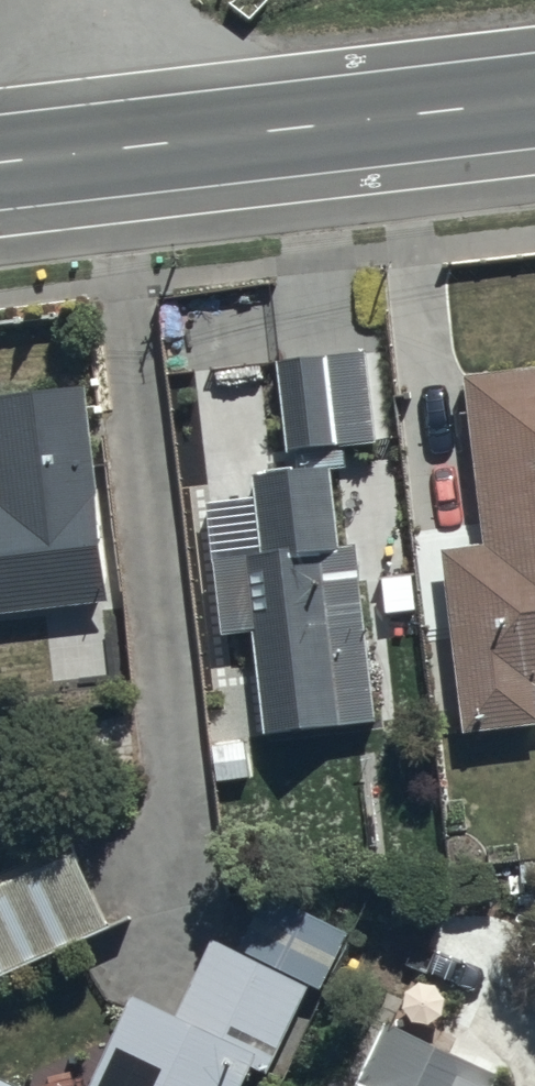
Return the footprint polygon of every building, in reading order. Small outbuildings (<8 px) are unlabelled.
[(257,647),(268,752),(377,738),(357,559),(343,561),(334,480),(348,478),(346,459),(380,455),(369,355),(279,365),(292,489),(255,493),(257,506),(208,510),(223,651),(257,647)] [(466,392),(485,563),(444,568),(465,752),(534,744),(534,384),(466,392)] [(108,620),(88,399),(0,408),(0,630),(108,620)] [(0,882),(0,997),(112,946),(68,851),(0,882)] [(252,1082),(260,1085),(277,1085),(315,1002),(321,1005),(348,944),(262,905),(238,957),(219,949),(181,1033),(133,1011),(99,1085),(250,1085),(252,1082)] [(384,1029),(358,1085),(489,1085),(492,1079),(384,1029)]
